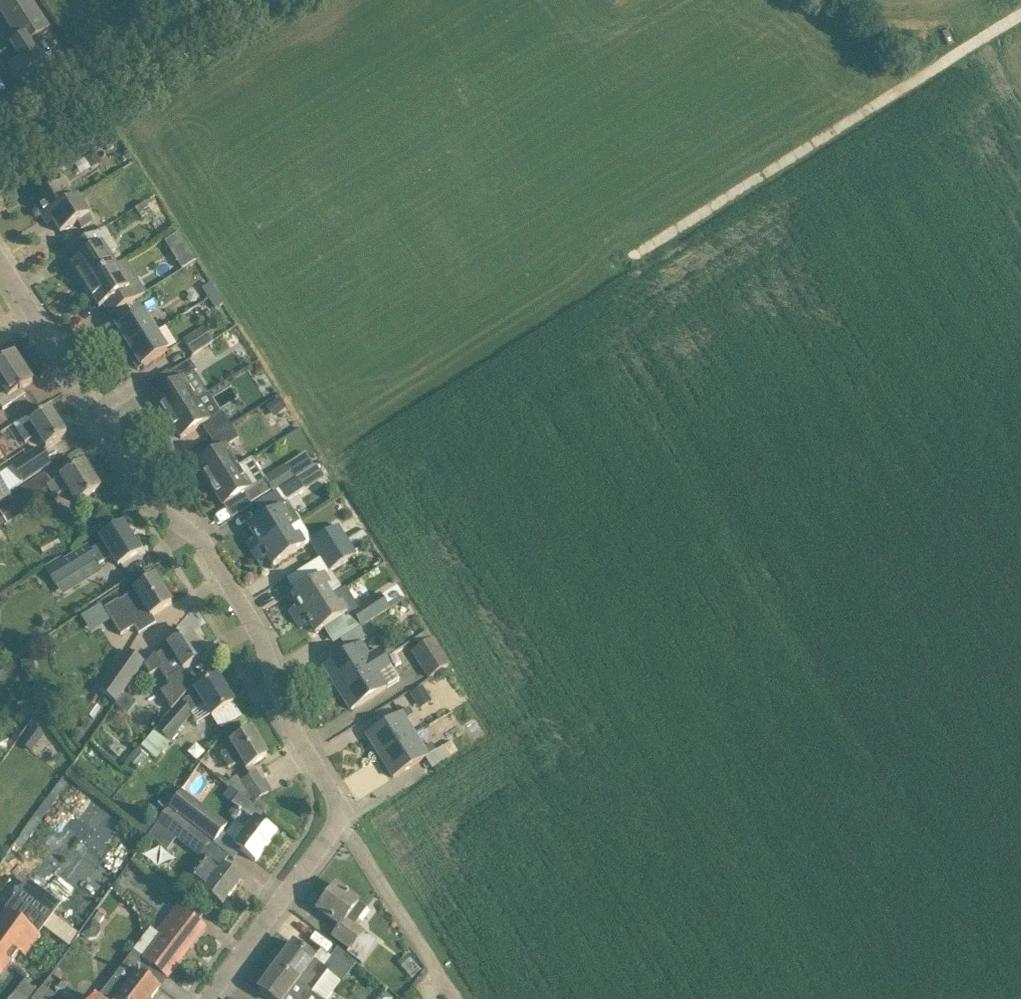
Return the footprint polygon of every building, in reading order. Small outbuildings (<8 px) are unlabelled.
[(0,56),(0,63),(7,74),(11,72),(14,77),(25,94),(52,76),(41,60),(37,53),(35,53),(29,44),(49,30),(47,27),(29,0),(6,0),(5,1),(15,16),(6,22),(19,42),(0,54),(1,55),(0,56)] [(32,202),(43,220),(74,200),(59,176),(48,183),(52,189),(32,202)] [(43,220),(47,226),(53,222),(61,234),(78,223),(82,229),(93,222),(78,198),(74,200),(43,220)] [(146,203),(135,210),(142,221),(153,214),(146,203)] [(86,240),(70,251),(70,252),(78,247),(84,256),(76,262),(71,264),(85,287),(116,267),(109,255),(118,249),(105,229),(86,240)] [(178,235),(165,243),(171,253),(184,244),(178,235)] [(85,287),(99,309),(109,302),(115,312),(109,315),(110,316),(145,294),(125,261),(116,267),(85,287)] [(211,284),(202,289),(209,300),(217,294),(211,284)] [(217,294),(209,300),(215,309),(223,304),(217,294)] [(118,339),(126,352),(156,333),(143,314),(117,330),(122,337),(118,339)] [(223,351),(245,338),(239,328),(217,341),(223,351)] [(213,342),(204,329),(184,342),(193,355),(213,342)] [(126,352),(134,364),(137,362),(142,369),(168,353),(156,333),(126,352)] [(15,356),(0,365),(0,406),(3,411),(26,396),(22,390),(33,383),(15,356)] [(155,397),(168,418),(195,401),(183,382),(197,373),(190,361),(170,374),(176,384),(155,397)] [(210,439),(231,426),(222,413),(208,422),(195,401),(168,418),(181,439),(202,426),(210,439)] [(17,432),(25,445),(37,437),(46,449),(67,435),(50,410),(33,421),(17,432)] [(210,439),(219,452),(197,465),(210,486),(240,467),(227,447),(239,439),(231,426),(210,439)] [(41,448),(12,467),(24,485),(53,466),(41,448)] [(240,467),(210,486),(223,507),(224,507),(249,491),(256,501),(272,491),(273,493),(284,487),(284,488),(294,482),(286,467),(285,466),(275,473),(264,479),(252,460),(240,467)] [(52,495),(55,500),(69,491),(77,503),(100,489),(84,464),(53,483),(47,487),(52,495)] [(318,467),(298,479),(305,491),(325,479),(318,467)] [(46,473),(11,495),(0,503),(0,527),(6,523),(7,524),(52,495),(47,487),(53,483),(46,473)] [(0,477),(0,503),(11,495),(0,477)] [(284,487),(273,493),(274,494),(276,493),(284,505),(305,491),(298,479),(294,482),(284,488),(284,487)] [(247,545),(252,554),(300,524),(289,505),(250,529),(256,539),(247,545)] [(101,539),(104,544),(92,551),(89,547),(64,562),(62,559),(47,569),(57,586),(96,561),(99,566),(112,557),(118,567),(140,553),(123,526),(101,539)] [(312,546),(321,560),(348,543),(339,529),(312,546)] [(290,530),(253,554),(258,562),(267,557),(273,567),(290,556),(307,546),(300,536),(295,539),(290,530)] [(348,543),(321,560),(329,574),(331,572),(348,562),(356,556),(348,543)] [(299,607),(290,613),(295,621),(331,599),(344,591),(331,572),(329,574),(292,597),(299,607)] [(133,591),(134,593),(119,603),(118,601),(105,610),(121,635),(134,627),(140,636),(155,626),(150,618),(172,604),(155,578),(133,591)] [(331,599),(295,621),(301,630),(310,624),(316,635),(324,630),(333,624),(347,615),(352,612),(358,608),(346,589),(344,591),(331,599)] [(358,608),(352,612),(361,627),(390,610),(382,597),(380,594),(358,608)] [(324,668),(338,689),(386,659),(381,652),(369,659),(360,645),(369,639),(361,627),(341,640),(348,652),(324,668)] [(157,653),(144,667),(150,676),(159,671),(165,681),(167,680),(171,687),(160,693),(171,710),(192,686),(182,671),(187,667),(204,657),(190,634),(168,647),(168,648),(158,654),(157,653)] [(420,649),(412,654),(429,680),(450,666),(433,640),(420,649)] [(100,692),(117,703),(144,663),(127,652),(100,692)] [(386,659),(338,689),(351,711),(387,688),(399,681),(392,669),(386,659)] [(157,731),(142,748),(147,753),(163,736),(171,743),(180,734),(177,732),(188,720),(191,716),(197,726),(211,717),(211,718),(212,718),(233,704),(234,704),(218,678),(201,688),(195,692),(196,694),(183,702),(183,701),(176,710),(157,731)] [(422,707),(432,701),(424,687),(414,693),(422,707)] [(409,709),(402,714),(406,721),(414,716),(409,709)] [(378,747),(383,755),(415,735),(407,722),(402,714),(367,735),(375,749),(378,747)] [(233,749),(220,757),(227,769),(240,761),(246,770),(267,757),(251,732),(230,745),(233,749)] [(415,735),(383,755),(388,763),(385,765),(393,779),(428,757),(425,751),(415,735)] [(432,746),(424,750),(428,757),(436,752),(432,746)] [(257,773),(241,783),(254,803),(272,792),(265,781),(263,783),(257,773)] [(175,802),(169,810),(214,844),(223,833),(224,831),(191,805),(194,801),(183,792),(175,802)] [(235,823),(225,836),(237,845),(235,846),(256,862),(275,837),(239,809),(231,820),(235,823)] [(168,812),(158,825),(170,834),(173,836),(200,856),(209,844),(184,825),(168,812)] [(204,856),(186,880),(203,893),(204,892),(222,906),(241,882),(222,867),(220,869),(204,856)] [(347,953),(361,964),(377,942),(347,920),(359,903),(336,886),(318,911),(340,927),(333,937),(350,949),(347,953)] [(1,978),(19,953),(25,957),(25,956),(37,941),(40,936),(39,935),(55,914),(53,913),(21,889),(5,910),(7,912),(4,916),(0,921),(0,978),(1,978)] [(134,952),(126,963),(160,988),(204,929),(178,909),(159,934),(163,938),(146,961),(134,952)] [(293,945),(276,968),(311,994),(327,972),(340,982),(342,983),(343,982),(347,977),(350,972),(357,963),(338,949),(336,952),(324,967),(314,960),(293,945)] [(98,998),(152,998),(160,988),(126,963),(98,998)] [(259,990),(271,998),(308,998),(311,994),(276,968),(259,990)] [(37,989),(26,981),(14,998),(31,998),(37,989)] [(54,998),(56,996),(43,987),(35,998),(54,998)]
